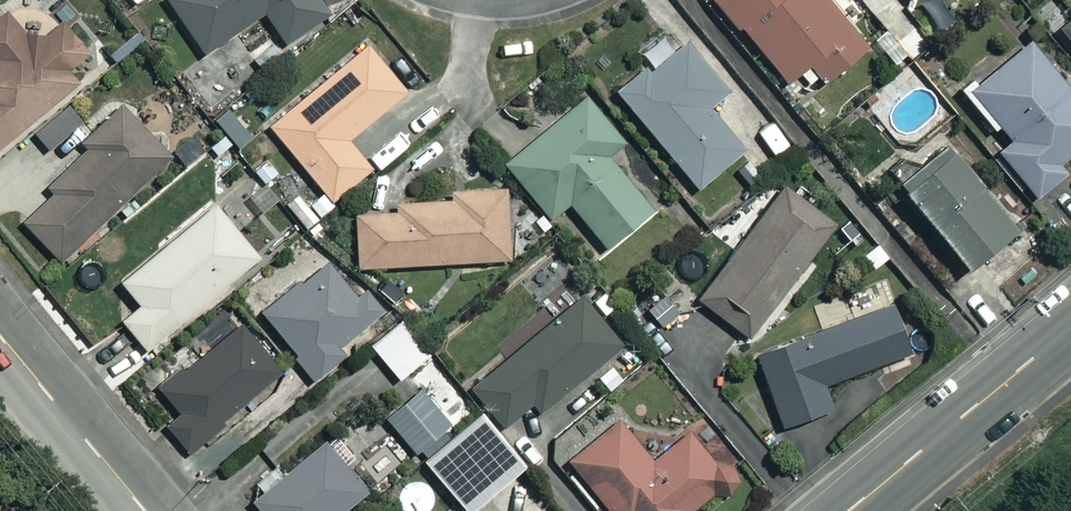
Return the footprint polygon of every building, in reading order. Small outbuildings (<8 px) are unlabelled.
[(320,0),(163,0),(204,55),(262,11),(285,42),(328,10),(320,0)] [(820,76),(823,80),(864,44),(826,0),(716,0),(785,80),(797,70),(810,85),(820,76)] [(9,9),(0,16),(0,143),(77,80),(66,67),(85,52),(62,24),(38,44),(9,9)] [(1060,26),(1070,40),(1070,16),(1060,26)] [(269,40),(250,56),(264,73),(284,57),(269,40)] [(727,93),(686,40),(650,67),(647,63),(616,87),(693,187),(741,150),(708,107),(727,93)] [(961,93),(991,131),(997,127),(1008,141),(998,149),(1034,195),(1063,172),(1055,162),(1070,149),(1070,94),(1028,40),(961,93)] [(406,91),(369,43),(269,122),(329,198),(368,167),(345,138),(406,91)] [(236,58),(212,65),(219,90),(243,83),(236,58)] [(584,90),(501,157),(549,220),(567,206),(600,249),(651,211),(609,155),(624,144),(584,90)] [(167,153),(115,101),(77,139),(84,146),(46,183),(53,190),(22,221),(59,259),(167,153)] [(1015,224),(944,139),(895,180),(965,265),(1015,224)] [(836,222),(786,183),(696,296),(746,335),(836,222)] [(510,262),(505,185),(448,188),(449,197),(392,200),(392,208),(355,210),(358,270),(510,262)] [(256,255),(212,202),(120,280),(139,303),(120,318),(145,348),(256,255)] [(295,357),(291,361),(310,386),(345,359),(335,345),(376,314),(331,256),(259,310),(295,357)] [(622,338),(582,292),(471,388),(504,426),(532,401),(539,410),(622,338)] [(907,351),(890,302),(754,350),(781,425),(831,407),(822,382),(907,351)] [(428,353),(401,319),(370,343),(396,377),(428,353)] [(282,371),(240,322),(161,388),(180,411),(164,424),(187,451),(282,371)] [(447,423),(416,385),(383,411),(414,450),(447,423)] [(478,412),(423,460),(468,510),(523,462),(478,412)] [(565,456),(607,510),(701,510),(696,505),(712,493),(721,494),(729,491),(737,478),(734,467),(715,443),(704,450),(688,430),(652,460),(618,415),(565,456)] [(323,438),(251,499),(261,510),(339,510),(366,488),(323,438)]
